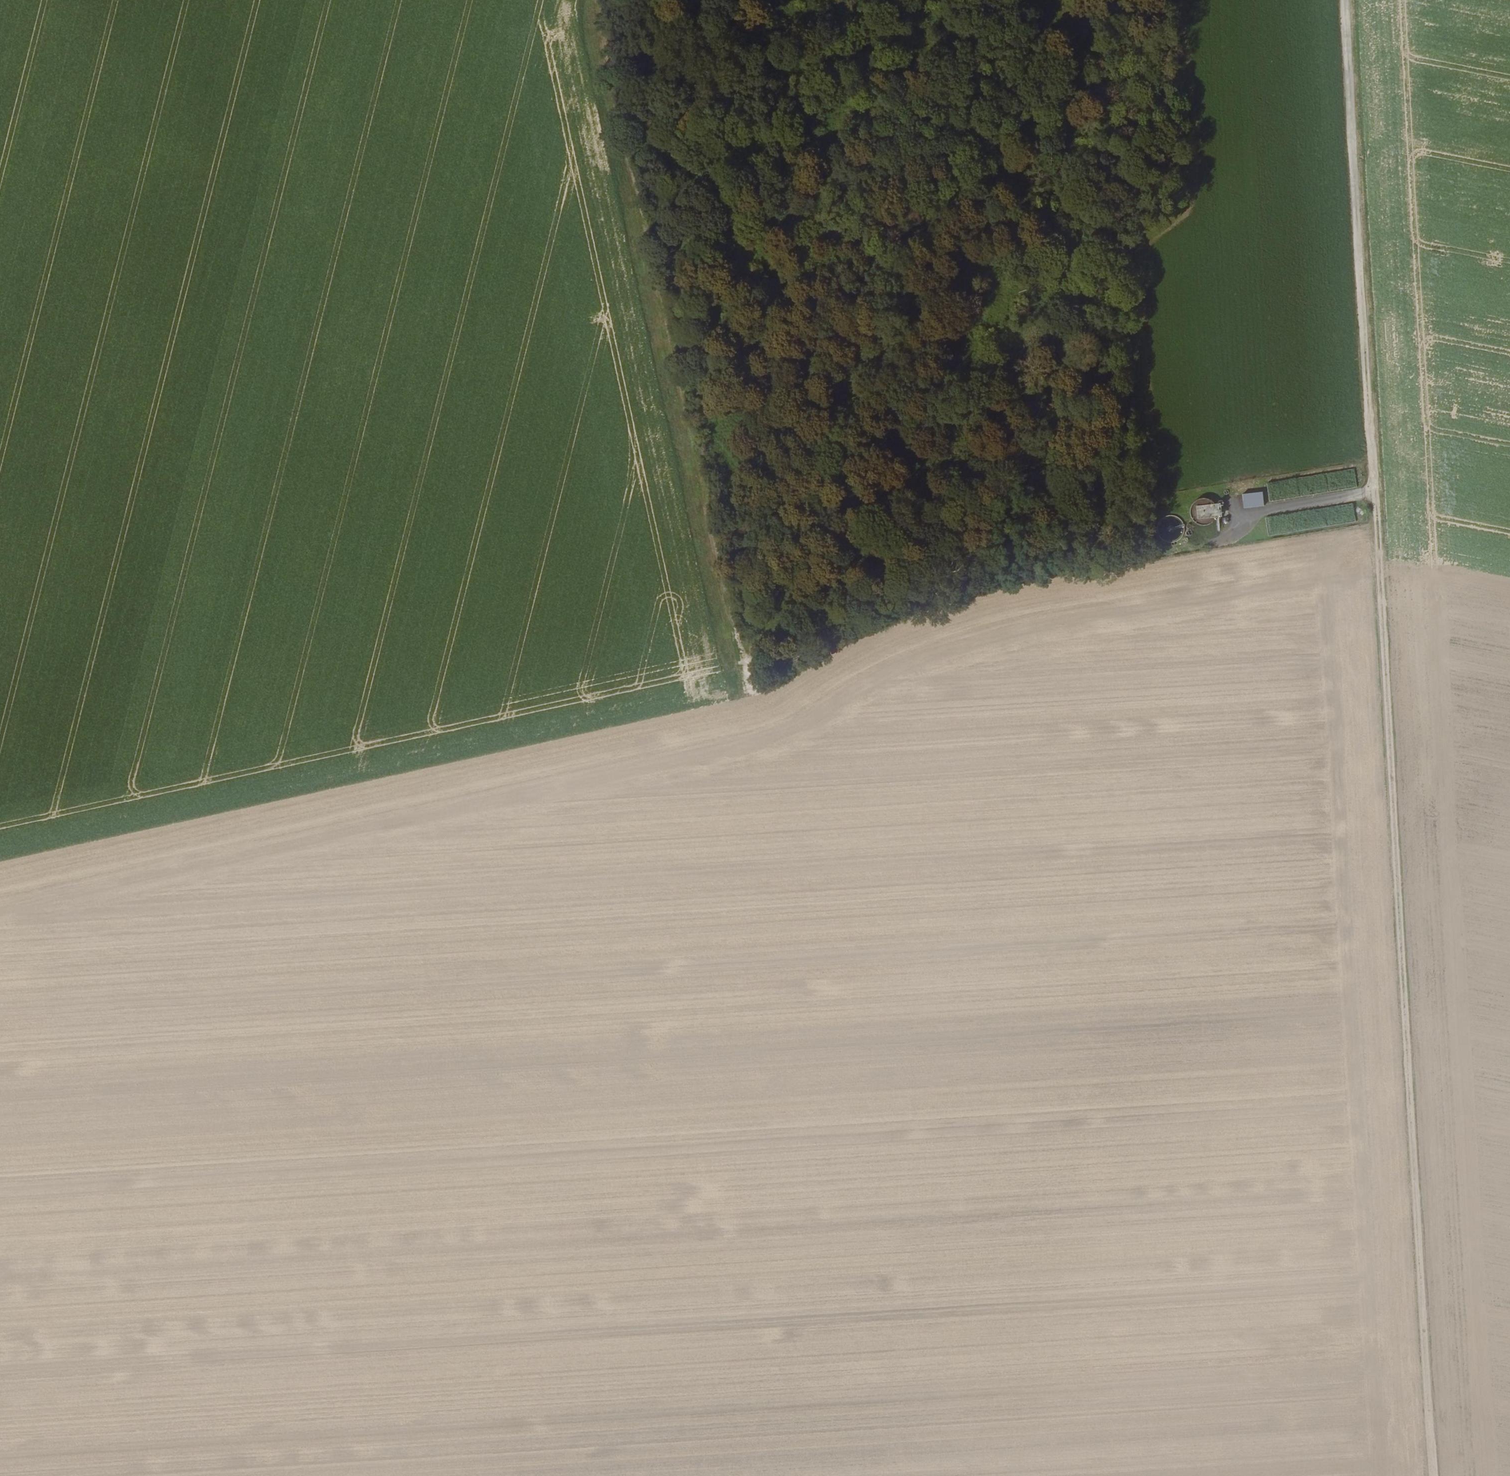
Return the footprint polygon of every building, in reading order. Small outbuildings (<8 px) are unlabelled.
[(1242,494),(1244,508),(1265,506),(1263,492),(1242,494)]
